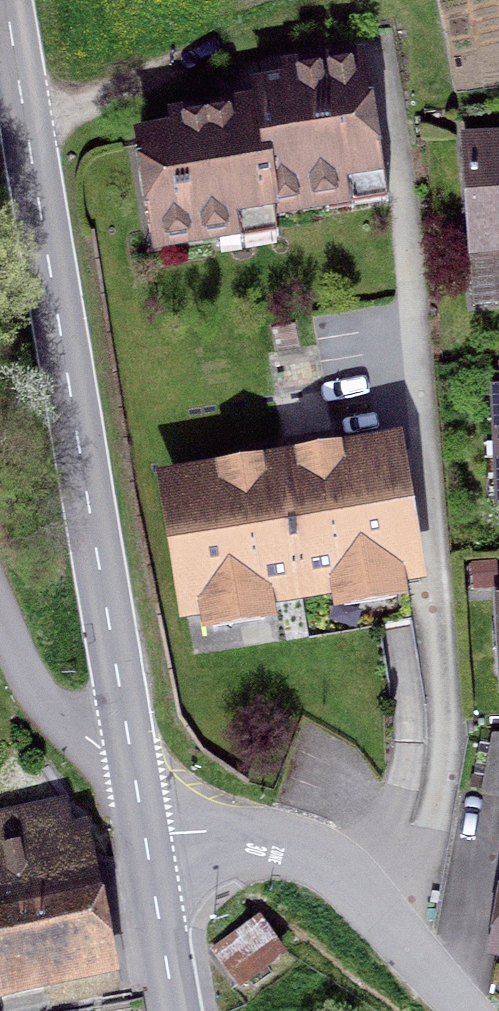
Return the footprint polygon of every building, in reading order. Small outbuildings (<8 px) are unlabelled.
[(344,194),(342,178),(378,172),(359,65),(289,77),(291,90),(255,96),(257,110),(174,124),(176,138),(140,144),(156,241),(237,228),(235,212),(344,194)] [(466,143),(477,299),(498,297),(498,140),(466,143)] [(195,608),(404,574),(385,450),(302,464),(299,450),(248,459),(251,472),(175,484),(195,608)] [(492,734),(481,793),(498,796),(498,734),(492,734)] [(98,957),(72,831),(66,833),(60,805),(0,818),(0,977),(98,957)] [(240,982),(281,953),(257,919),(216,949),(240,982)]
